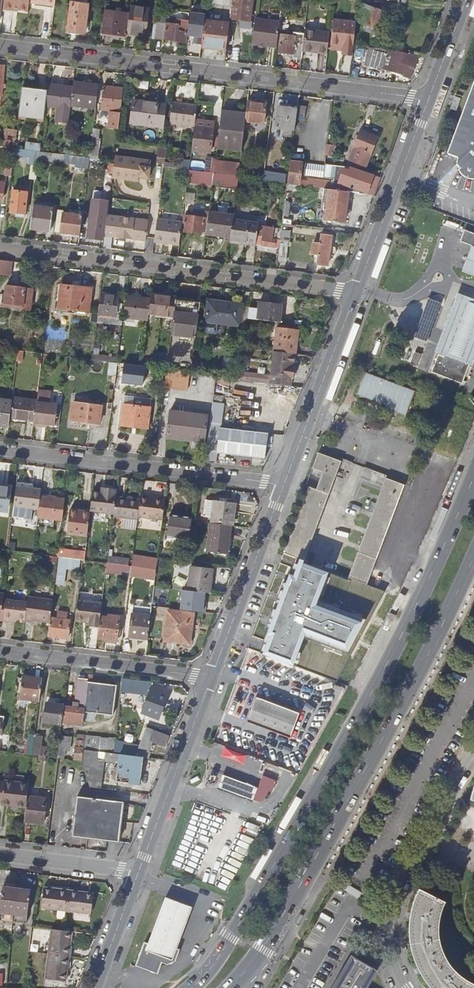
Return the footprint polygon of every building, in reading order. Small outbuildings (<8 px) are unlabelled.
[(30,0),(4,0),(3,8),(14,9),(14,7),(18,7),(18,9),(28,10),(30,1),(30,0)] [(230,19),(250,21),(252,0),(233,0),(233,4),(231,4),(230,19)] [(358,2),(356,21),(368,25),(374,8),(358,2)] [(68,31),(84,33),(88,4),(71,3),(68,31)] [(149,9),(130,7),(129,14),(127,33),(146,35),(149,9)] [(368,25),(378,29),(384,12),(374,8),(368,25)] [(127,33),(129,14),(104,11),(101,33),(126,36),(127,33)] [(178,25),(154,22),(152,38),(185,42),(189,14),(179,13),(178,25)] [(277,47),(280,22),(255,19),(252,43),(277,47)] [(352,53),(353,45),(356,23),(333,20),(330,45),(343,46),(343,52),(352,53)] [(208,21),(204,21),(201,47),(226,50),(229,24),(208,21)] [(376,34),(378,29),(368,25),(366,30),(376,34)] [(304,29),(303,45),(302,51),(327,54),(328,44),(328,41),(329,32),(304,29)] [(302,51),(303,45),(293,44),(294,36),(285,35),(285,43),(280,43),(279,53),(293,54),(293,57),(301,58),(302,51)] [(362,47),(353,45),(352,53),(349,76),(369,79),(370,69),(360,68),(362,47)] [(411,75),(418,57),(410,56),(368,49),(364,65),(389,71),(390,70),(401,73),(401,75),(408,77),(411,75)] [(462,175),(461,177),(466,180),(472,181),(473,181),(473,80),(453,136),(446,155),(456,159),(455,161),(455,165),(455,168),(457,172),(457,173),(462,175)] [(73,84),(72,87),(70,103),(84,105),(82,118),(94,120),(98,87),(73,84)] [(70,103),(72,87),(48,85),(46,94),(45,106),(58,107),(57,121),(68,122),(70,108),(70,103)] [(100,110),(109,111),(107,126),(118,128),(123,88),(103,86),(100,110)] [(43,119),(45,106),(46,94),(22,91),(19,116),(43,119)] [(460,100),(454,98),(449,110),(455,113),(460,100)] [(165,105),(133,101),(130,123),(163,126),(165,105)] [(246,114),(243,131),(258,133),(259,123),(264,123),(266,103),(247,101),(246,114)] [(197,105),(171,102),(169,123),(194,127),(195,120),(197,105)] [(297,109),(296,119),(304,120),(306,107),(298,105),(297,109)] [(296,119),(297,109),(278,107),(276,128),(294,130),(296,119)] [(241,146),(243,131),(246,114),(221,111),(216,148),(241,151),(241,146)] [(194,127),(191,150),(209,152),(213,123),(195,120),(194,127)] [(362,127),(349,160),(366,166),(377,137),(368,133),(369,130),(362,127)] [(93,129),(89,153),(98,154),(100,138),(98,138),(99,130),(93,129)] [(325,163),(334,165),(336,145),(327,144),(325,163)] [(164,163),(166,148),(159,147),(158,162),(164,163)] [(39,151),(15,148),(14,156),(38,159),(39,151)] [(64,154),(39,151),(38,159),(63,162),(64,154)] [(73,155),(64,154),(63,162),(72,164),(73,155)] [(139,164),(140,159),(114,156),(114,161),(139,164)] [(206,156),(204,166),(204,172),(213,173),(215,157),(206,156)] [(112,174),(112,178),(138,181),(138,177),(148,178),(151,160),(140,159),(139,164),(114,161),(114,163),(112,174)] [(290,160),(287,182),(287,184),(299,186),(300,180),(302,161),(290,160)] [(347,166),(349,167),(365,169),(366,166),(349,160),(347,166)] [(180,169),(188,170),(189,164),(189,163),(181,162),(180,169)] [(334,165),(325,163),(323,178),(334,179),(333,184),(343,185),(373,195),(380,178),(349,167),(347,166),(334,165)] [(211,185),(213,173),(204,172),(188,170),(187,182),(211,185)] [(236,188),(238,176),(213,173),(211,185),(236,188)] [(324,189),(328,189),(329,181),(307,179),(307,181),(300,180),(299,186),(305,186),(324,189)] [(328,189),(324,189),(323,196),(328,197),(325,220),(344,222),(348,192),(328,189)] [(10,212),(25,214),(28,192),(13,190),(10,212)] [(288,217),(295,218),(297,201),(290,200),(288,217)] [(107,204),(93,203),(91,226),(88,226),(87,237),(103,239),(107,204)] [(33,206),(30,229),(50,231),(52,209),(33,206)] [(230,237),(232,220),(233,215),(208,212),(208,215),(206,232),(206,234),(230,237)] [(79,235),(82,215),(64,213),(61,232),(79,235)] [(206,232),(208,215),(193,213),(193,216),(185,215),(183,232),(201,234),(202,232),(206,232)] [(148,221),(107,216),(103,248),(111,249),(112,236),(145,240),(148,221)] [(180,238),(182,222),(157,219),(154,241),(179,244),(180,238)] [(258,223),(232,220),(230,237),(230,241),(256,244),(258,226),(258,223)] [(281,230),(258,226),(256,244),(255,245),(279,248),(281,230)] [(459,229),(455,241),(466,245),(473,248),(473,234),(459,229)] [(316,264),(327,266),(331,236),(320,235),(319,244),(313,243),(312,254),(317,255),(316,264)] [(280,241),(278,260),(286,260),(289,242),(280,241)] [(466,245),(463,254),(457,270),(472,276),(473,270),(473,248),(466,245)] [(0,260),(0,275),(10,276),(12,262),(0,260)] [(1,306),(30,310),(32,289),(19,287),(19,285),(12,284),(12,287),(6,286),(5,297),(2,297),(1,306)] [(60,288),(58,309),(89,312),(91,289),(79,287),(78,290),(60,288)] [(119,295),(100,293),(98,316),(116,318),(119,295)] [(452,359),(467,365),(471,366),(473,357),(473,300),(455,293),(433,352),(452,359)] [(151,295),(150,299),(149,313),(173,316),(175,300),(176,298),(151,295)] [(150,299),(126,296),(123,317),(148,320),(149,313),(150,299)] [(414,335),(431,341),(445,303),(429,297),(414,335)] [(196,338),(200,303),(175,300),(173,316),(171,335),(196,338)] [(205,321),(239,325),(242,306),(208,301),(205,321)] [(259,303),(258,310),(250,309),(249,319),(280,322),(281,305),(259,303)] [(276,329),(273,351),(295,354),(297,331),(276,329)] [(269,383),(290,386),(291,378),(293,378),(295,368),(293,368),(295,354),(273,351),(269,383)] [(167,369),(169,354),(161,354),(161,356),(159,368),(167,369)] [(467,365),(452,359),(452,361),(436,355),(430,372),(460,384),(467,365)] [(108,380),(122,382),(124,364),(110,362),(108,380)] [(189,372),(167,369),(165,388),(171,389),(179,389),(187,391),(189,372)] [(414,390),(364,372),(356,394),(384,405),(383,408),(391,411),(393,405),(398,406),(396,413),(405,416),(414,390)] [(39,388),(38,396),(51,397),(52,389),(39,388)] [(125,394),(124,402),(133,403),(134,396),(125,394)] [(12,398),(12,402),(10,418),(34,421),(37,402),(37,401),(12,398)] [(0,400),(0,425),(9,426),(10,418),(12,402),(0,400)] [(58,404),(37,402),(34,421),(34,426),(43,427),(43,424),(55,426),(58,404)] [(70,420),(99,423),(101,406),(72,403),(70,420)] [(205,462),(215,463),(217,452),(265,458),(268,434),(220,427),(224,404),(213,403),(205,462)] [(150,408),(123,405),(121,426),(148,429),(150,408)] [(202,426),(169,421),(167,434),(188,437),(188,440),(200,441),(202,426)] [(341,461),(318,453),(310,473),(323,478),(318,491),(308,487),(283,553),(296,558),(304,561),(341,461)] [(404,485),(386,478),(348,577),(367,584),(404,485)] [(38,509),(40,494),(41,489),(16,486),(14,506),(38,509)] [(92,490),(90,510),(114,512),(115,496),(116,488),(106,486),(106,492),(92,490)] [(0,487),(0,509),(7,510),(9,488),(0,487)] [(38,509),(38,515),(62,518),(64,507),(65,496),(40,494),(38,509)] [(140,494),(140,498),(137,516),(162,519),(164,497),(140,494)] [(114,512),(113,516),(137,519),(137,516),(140,498),(115,496),(114,512)] [(230,525),(231,525),(234,502),(204,499),(202,512),(208,513),(208,523),(230,525)] [(87,536),(90,512),(70,510),(67,533),(87,536)] [(191,519),(168,516),(165,537),(188,540),(191,519)] [(230,525),(208,523),(207,523),(204,552),(227,555),(230,525)] [(86,552),(76,551),(75,559),(85,560),(86,552)] [(138,567),(139,556),(133,555),(131,566),(138,567)] [(138,567),(156,569),(157,558),(139,556),(138,567)] [(59,557),(56,583),(63,584),(67,558),(59,557)] [(304,561),(296,558),(261,654),(338,683),(384,591),(367,584),(348,577),(347,580),(303,563),(304,561)] [(129,565),(107,563),(106,570),(118,572),(118,570),(128,571),(129,565)] [(204,592),(209,593),(211,569),(189,567),(187,590),(204,592)] [(203,604),(204,592),(187,590),(182,590),(180,609),(204,612),(205,604),(203,604)] [(89,626),(99,627),(100,617),(103,595),(78,592),(75,621),(89,622),(89,626)] [(28,596),(27,601),(25,620),(33,621),(33,619),(50,621),(51,617),(53,599),(28,596)] [(27,601),(5,599),(3,620),(11,621),(11,618),(25,620),(27,601)] [(193,613),(167,610),(163,641),(189,644),(193,613)] [(50,621),(48,636),(67,639),(69,620),(66,619),(67,612),(60,612),(57,611),(56,618),(51,617),(50,621)] [(150,616),(132,614),(129,637),(148,639),(150,616)] [(99,627),(97,638),(106,639),(106,641),(116,642),(119,616),(109,615),(109,618),(100,617),(99,627)] [(64,705),(62,723),(82,725),(84,712),(113,715),(116,685),(91,682),(92,674),(88,674),(87,679),(78,678),(75,703),(84,704),(84,708),(64,705)] [(42,678),(22,676),(19,699),(39,701),(42,678)] [(143,709),(160,715),(169,690),(156,685),(156,682),(123,678),(121,689),(149,693),(143,709)] [(246,722),(289,738),(299,713),(255,696),(246,722)] [(62,723),(64,705),(46,703),(44,721),(62,723)] [(139,745),(138,748),(146,751),(147,751),(151,741),(165,747),(168,736),(146,728),(140,743),(139,745)] [(43,736),(29,734),(27,754),(39,756),(46,757),(47,757),(48,749),(41,748),(43,736)] [(115,740),(86,736),(84,749),(113,753),(115,742),(115,740)] [(84,739),(76,738),(74,758),(82,759),(84,739)] [(138,748),(139,745),(115,742),(113,753),(135,755),(138,748)] [(226,746),(223,753),(246,762),(248,755),(226,746)] [(135,755),(143,756),(146,751),(138,748),(135,755)] [(84,749),(83,761),(89,786),(100,788),(103,766),(117,767),(116,782),(139,785),(143,756),(135,755),(113,753),(84,749)] [(254,784),(219,770),(214,785),(249,798),(254,784)] [(271,790),(275,781),(261,775),(257,785),(271,790)] [(26,804),(27,796),(29,783),(4,780),(2,797),(2,803),(26,805),(26,804)] [(124,801),(77,795),(72,835),(119,841),(124,801)] [(26,805),(24,821),(43,823),(46,798),(27,796),(26,804),(26,805)] [(443,881),(433,876),(429,885),(439,889),(443,881)] [(9,886),(3,885),(0,915),(0,919),(27,922),(30,888),(25,888),(9,886)] [(53,888),(44,887),(42,908),(66,911),(69,891),(53,890),(53,888)] [(419,890),(413,902),(410,914),(409,925),(409,938),(411,951),(415,962),(420,974),(427,985),(430,987),(473,987),(473,983),(468,980),(458,972),(448,960),(443,950),(440,939),(439,926),(440,916),(446,902),(419,890)] [(85,893),(69,891),(66,911),(91,913),(93,893),(85,892),(85,893)] [(177,949),(192,907),(166,898),(149,944),(144,942),(135,965),(158,974),(162,962),(168,964),(175,961),(180,949),(177,949)] [(52,927),(49,953),(67,955),(69,940),(71,940),(73,930),(52,927)] [(67,955),(49,953),(45,978),(66,980),(67,971),(66,971),(67,955)] [(352,956),(332,987),(368,987),(378,971),(352,956)]
